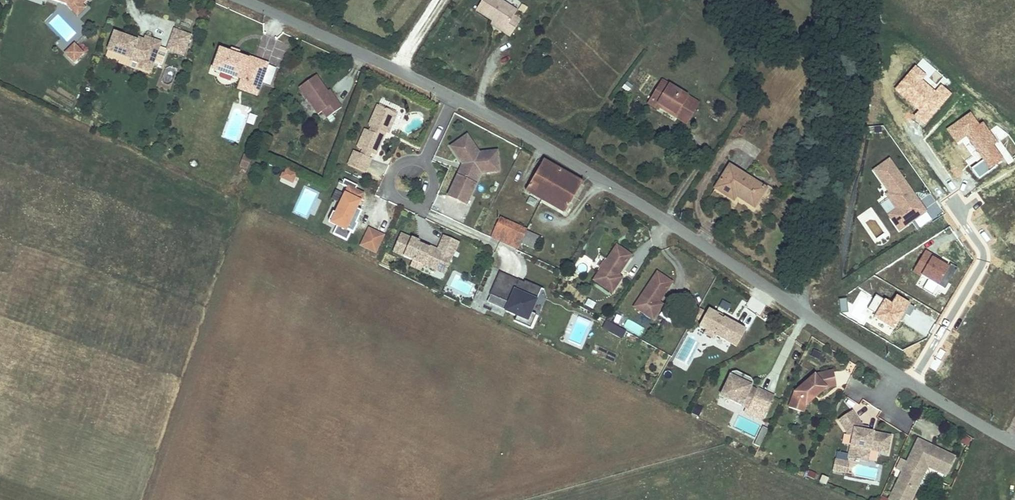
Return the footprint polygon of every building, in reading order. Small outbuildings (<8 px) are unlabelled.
[(82,4),(86,0),(54,0),(66,4),(71,10),(80,2),(82,4)] [(497,0),(481,0),(474,11),(491,22),(503,30),(501,32),(508,37),(519,22),(512,17),(515,12),(497,0)] [(82,4),(80,2),(71,10),(77,16),(85,8),(82,4)] [(503,30),(491,22),(489,25),(501,32),(503,30)] [(173,30),(167,46),(184,52),(189,36),(173,30)] [(153,63),(160,43),(144,37),(143,40),(142,44),(136,42),(136,40),(113,32),(107,50),(114,53),(126,57),(129,58),(129,60),(140,63),(141,59),(150,62),(153,63)] [(84,51),(74,42),(65,53),(75,62),(84,51)] [(182,56),(184,52),(167,46),(166,50),(182,56)] [(240,79),(260,86),(266,69),(268,64),(249,57),(248,59),(237,55),(230,52),(219,48),(212,69),(240,79)] [(150,62),(141,59),(140,63),(138,68),(149,72),(153,63),(150,62)] [(926,125),(952,93),(941,84),(935,90),(922,79),(926,74),(915,65),(895,89),(919,109),(914,115),(926,125)] [(168,66),(164,81),(172,83),(176,68),(168,66)] [(341,108),(339,104),(337,100),(334,102),(327,92),(316,76),(299,87),(318,114),(323,111),(327,117),(341,108)] [(260,86),(240,79),(237,89),(256,96),(258,91),(260,86)] [(661,104),(670,110),(680,116),(678,118),(685,122),(697,104),(662,83),(650,104),(658,109),(659,106),(661,104)] [(334,102),(337,100),(330,90),(327,92),(334,102)] [(661,104),(659,106),(678,118),(680,116),(670,110),(661,104)] [(396,113),(378,105),(369,125),(372,126),(370,131),(365,129),(358,147),(360,148),(358,153),(355,152),(349,166),(365,173),(371,159),(368,158),(371,153),(376,155),(383,137),(380,136),(383,131),(385,132),(388,133),(396,113)] [(979,124),(971,112),(947,129),(956,141),(966,134),(984,159),(972,167),(980,178),(997,166),(995,164),(1004,158),(994,144),(997,141),(983,122),(979,124)] [(259,145),(268,150),(275,137),(267,132),(259,145)] [(463,164),(449,195),(467,203),(481,172),(484,165),(491,164),(490,151),(479,152),(467,135),(451,146),(463,164)] [(497,151),(490,151),(491,164),(484,165),(481,172),(499,171),(497,151)] [(252,158),(244,155),(240,166),(248,169),(252,158)] [(890,157),(872,171),(888,192),(885,194),(897,209),(888,215),(901,232),(930,210),(890,157)] [(527,188),(525,190),(565,212),(582,183),(568,175),(542,160),(541,162),(542,162),(527,188)] [(736,195),(745,201),(754,207),(765,188),(729,165),(714,188),(733,200),(736,195)] [(284,167),(279,177),(293,182),(297,173),(284,167)] [(356,223),(358,218),(356,217),(359,211),(355,209),(363,195),(355,191),(357,186),(345,180),(342,185),(348,188),(345,195),(340,204),(336,214),(333,212),(328,221),(337,226),(332,234),(347,241),(351,232),(353,234),(358,224),(356,223)] [(340,204),(345,195),(335,190),(331,200),(340,204)] [(491,236),(504,243),(518,249),(521,242),(536,249),(541,237),(500,217),(491,236)] [(375,252),(382,236),(369,230),(362,245),(375,252)] [(400,234),(393,252),(413,260),(410,266),(421,270),(423,265),(435,270),(440,258),(450,262),(458,242),(444,236),(438,250),(431,247),(430,249),(418,244),(419,242),(400,234)] [(612,292),(616,285),(621,277),(618,274),(631,255),(616,245),(593,280),(612,292)] [(937,255),(925,248),(912,272),(921,277),(922,274),(929,278),(924,286),(929,289),(933,291),(938,283),(939,284),(951,265),(936,257),(937,255)] [(951,265),(939,284),(946,288),(958,267),(951,263),(951,265)] [(531,312),(542,288),(525,281),(524,283),(523,285),(519,283),(520,281),(500,272),(490,295),(491,295),(509,303),(506,311),(517,315),(515,321),(531,328),(536,315),(531,312)] [(652,319),(657,312),(662,304),(658,302),(671,282),(657,272),(634,306),(652,319)] [(509,303),(491,295),(487,303),(506,311),(509,303)] [(894,328),(909,302),(897,295),(892,302),(885,298),(884,299),(877,295),(869,308),(876,313),(874,316),(894,328)] [(847,298),(840,299),(841,313),(848,312),(847,298)] [(718,316),(709,310),(700,327),(707,331),(705,334),(714,339),(716,336),(737,347),(746,331),(724,319),(723,320),(717,317),(718,316)] [(640,336),(644,328),(628,318),(623,326),(640,336)] [(622,339),(627,331),(607,320),(603,327),(622,339)] [(833,371),(815,375),(826,388),(836,386),(833,371)] [(732,373),(731,377),(742,382),(741,384),(750,389),(753,383),(752,379),(737,372),(732,373)] [(826,388),(815,375),(794,393),(789,407),(803,412),(806,406),(826,388)] [(742,382),(731,377),(721,397),(747,409),(746,413),(762,421),(773,397),(757,389),(756,391),(750,389),(741,384),(742,382)] [(874,426),(881,410),(863,401),(858,411),(866,415),(863,421),(874,426)] [(701,415),(704,407),(695,403),(692,412),(701,415)] [(852,412),(839,421),(847,434),(847,435),(853,436),(848,458),(867,462),(869,450),(887,454),(891,437),(863,431),(861,431),(862,425),(861,425),(852,412)] [(916,438),(889,499),(891,499),(908,499),(925,462),(946,471),(953,455),(916,438)] [(845,473),(847,463),(835,461),(833,471),(845,473)]
